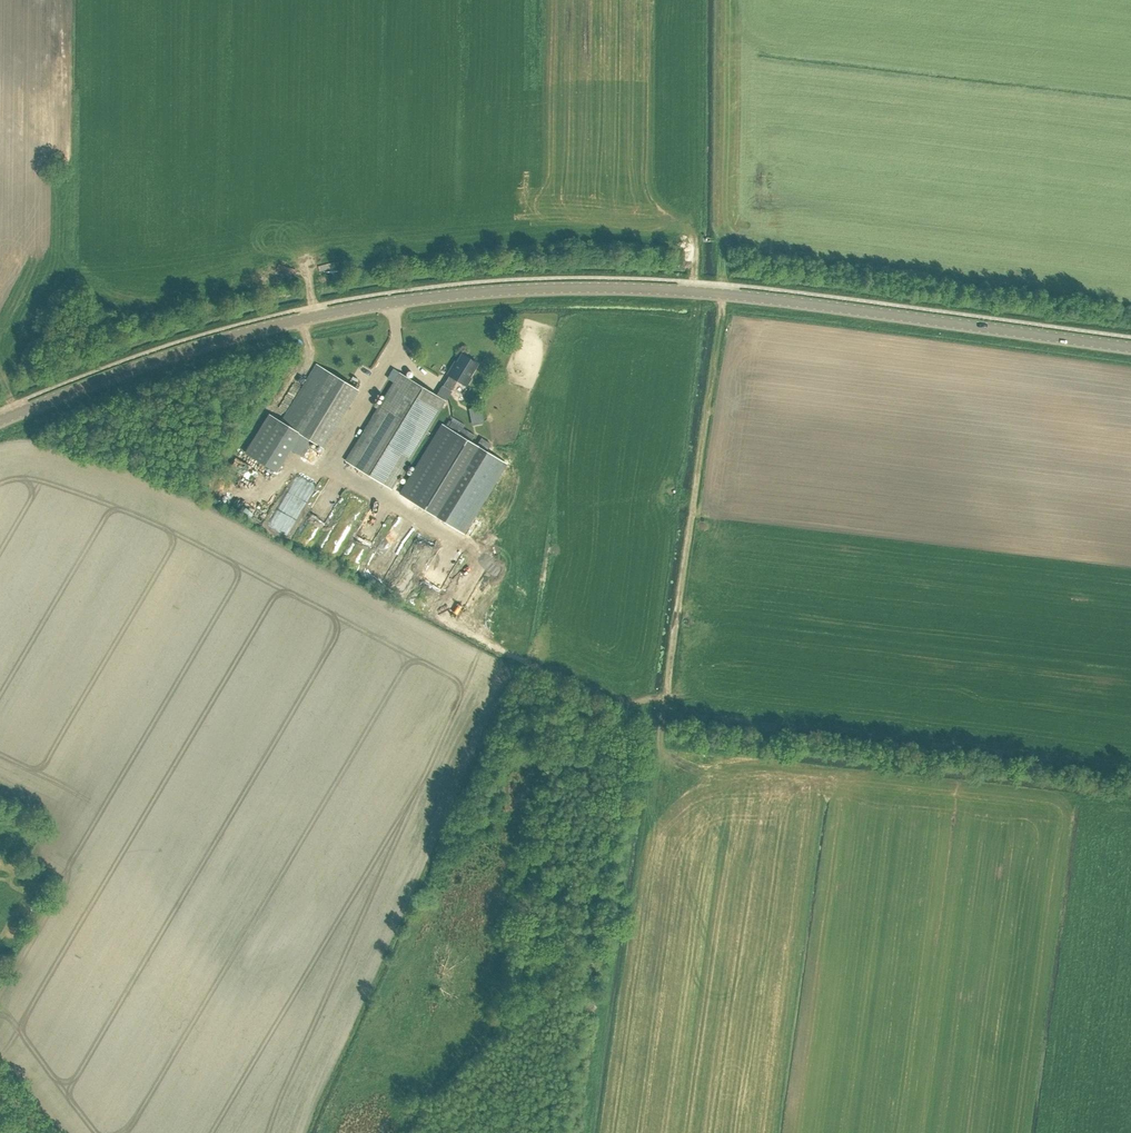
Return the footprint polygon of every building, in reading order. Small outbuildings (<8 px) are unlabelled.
[(469,377),(477,363),(462,354),(454,367),(452,367),(448,375),(449,375),(443,386),(451,390),(457,380),(466,386),(470,378),(469,377)] [(316,364),(301,388),(344,414),(358,390),(316,364)] [(444,401),(400,373),(393,369),(387,378),(394,383),(346,461),(391,488),(444,401)] [(480,405),(473,407),(474,415),(482,414),(480,405)] [(492,455),(486,452),(476,445),(470,442),(475,435),(466,430),(463,428),(465,425),(453,417),(451,421),(452,421),(448,428),(441,424),(399,493),(449,524),(492,455)] [(251,431),(248,438),(261,444),(264,437),(251,431)] [(257,527),(254,532),(271,541),(297,491),(275,480),(274,484),(256,474),(250,485),(253,487),(235,521),(248,527),(250,523),(257,527)] [(358,573),(367,577),(386,538),(377,534),(358,573)]
